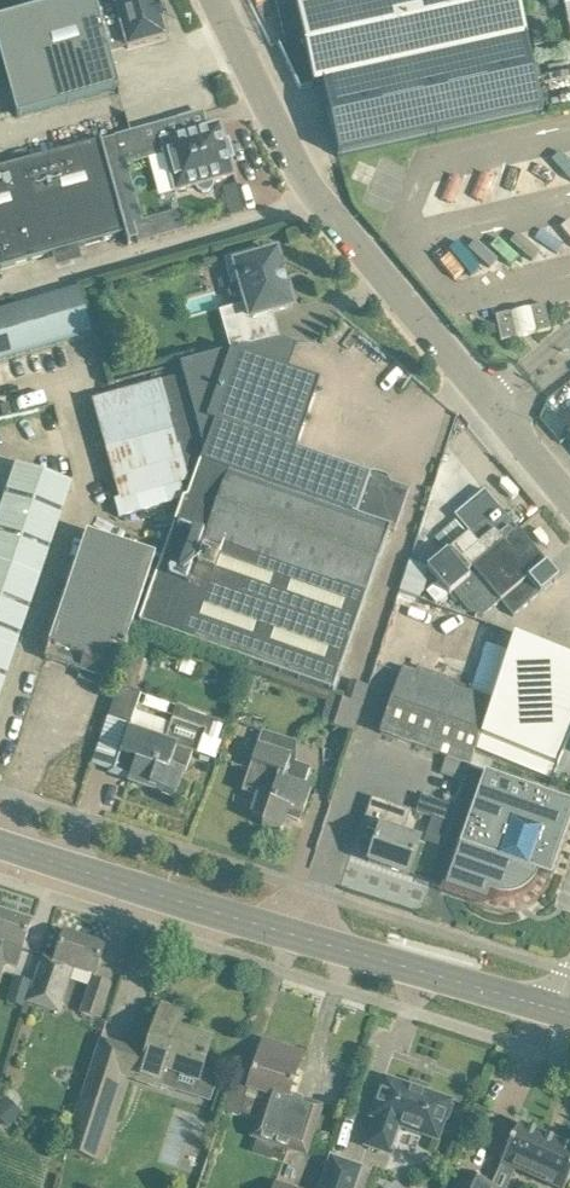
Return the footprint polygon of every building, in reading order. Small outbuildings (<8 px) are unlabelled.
[(17,118),(119,90),(107,47),(126,42),(128,48),(165,38),(160,21),(163,20),(162,18),(159,19),(156,10),(159,9),(159,6),(156,7),(154,0),(114,0),(115,1),(96,7),(94,0),(72,0),(0,20),(0,58),(17,118)] [(285,43),(278,44),(299,89),(322,84),(338,159),(544,113),(519,0),(335,0),(328,1),(328,0),(276,0),(285,43)] [(178,118),(115,136),(122,160),(150,153),(148,146),(162,142),(175,192),(195,186),(198,190),(202,193),(207,193),(212,190),(214,186),(214,181),(234,176),(229,160),(234,158),(229,139),(224,140),(219,124),(183,135),(178,118)] [(0,169),(0,269),(125,234),(101,141),(0,169)] [(231,213),(244,210),(238,184),(226,187),(231,213)] [(146,220),(133,224),(137,237),(138,243),(158,238),(155,225),(146,220)] [(255,249),(231,256),(224,258),(231,284),(240,281),(251,319),(292,307),(286,287),(286,286),(284,285),(283,285),(282,285),(281,285),(279,277),(280,276),(281,275),(282,274),(282,273),(276,252),(257,258),(255,249)] [(92,335),(79,289),(0,312),(0,361),(92,335)] [(496,315),(502,340),(551,329),(545,304),(496,315)] [(223,326),(230,350),(248,345),(242,321),(223,326)] [(183,500),(140,623),(333,691),(389,530),(395,531),(410,489),(390,482),(369,475),(369,476),(296,450),(320,382),(288,371),(290,363),(297,344),(282,338),(228,350),(180,365),(181,367),(183,366),(206,450),(190,498),(183,500)] [(116,394),(92,401),(120,500),(115,501),(119,517),(143,511),(183,500),(190,498),(206,450),(183,366),(181,367),(179,367),(182,377),(116,394)] [(71,483),(16,465),(0,459),(0,692),(71,483)] [(469,534),(426,569),(438,582),(447,593),(449,596),(452,594),(468,612),(483,617),(492,609),(505,623),(512,616),(513,617),(558,578),(485,491),(455,516),(469,534)] [(155,557),(109,541),(87,534),(44,659),(81,671),(78,678),(95,683),(97,676),(98,677),(102,664),(117,669),(155,557)] [(438,582),(426,592),(435,603),(447,593),(438,582)] [(476,751),(551,781),(569,735),(569,657),(514,634),(476,751)] [(441,774),(465,783),(492,699),(454,686),(456,680),(417,666),(415,673),(402,668),(380,735),(446,759),(441,774)] [(364,706),(370,689),(351,682),(345,700),(364,706)] [(141,693),(118,685),(107,719),(130,725),(141,693)] [(364,706),(345,700),(332,695),(323,721),(356,734),(364,706)] [(215,761),(227,724),(177,706),(164,742),(128,730),(127,732),(119,755),(135,760),(129,779),(174,795),(182,770),(186,772),(192,753),(215,761)] [(257,746),(250,769),(242,792),(257,797),(251,815),(264,819),(262,825),(281,831),(289,808),(304,813),(311,789),(304,787),(310,768),(287,760),(288,756),(257,746)] [(537,874),(551,878),(569,825),(569,803),(484,773),(445,887),(485,901),(489,892),(494,894),(496,895),(502,896),(504,896),(507,896),(510,896),(513,895),(516,894),(519,893),(521,892),(524,891),(526,889),(528,887),(530,885),(532,883),(534,881),(535,878),(536,876),(537,874)] [(416,813),(451,824),(457,808),(421,796),(416,813)] [(411,810),(372,797),(362,826),(379,831),(369,861),(409,874),(416,851),(420,840),(403,834),(411,810)] [(5,944),(23,950),(32,922),(0,912),(0,959),(5,944)] [(43,959),(29,1004),(56,1013),(71,967),(94,975),(97,970),(104,947),(64,934),(57,957),(55,962),(43,959)] [(80,1015),(99,1021),(111,986),(92,979),(80,1015)] [(132,1050),(125,1074),(138,1079),(160,1086),(160,1085),(175,1089),(180,1074),(199,1080),(204,1065),(212,1042),(177,1030),(183,1014),(162,1007),(146,1055),(132,1050)] [(101,1040),(65,1151),(103,1164),(130,1082),(118,1078),(120,1072),(95,1063),(102,1040),(101,1040)] [(264,1040),(248,1088),(264,1094),(250,1136),(291,1149),(305,1106),(288,1101),(297,1071),(284,1067),(290,1048),(264,1040)] [(385,1079),(372,1117),(375,1118),(366,1145),(390,1154),(400,1126),(437,1139),(444,1119),(447,1120),(452,1107),(449,1106),(450,1102),(385,1079)] [(248,1088),(234,1083),(225,1109),(239,1114),(248,1088)] [(0,1100),(0,1117),(8,1126),(22,1112),(5,1095),(0,1100)] [(452,1187),(506,1187),(515,1169),(555,1187),(563,1187),(569,1174),(569,1146),(519,1123),(511,1142),(506,1140),(499,1156),(504,1158),(491,1185),(460,1171),(452,1187)] [(323,1179),(320,1187),(348,1187),(323,1179)]
